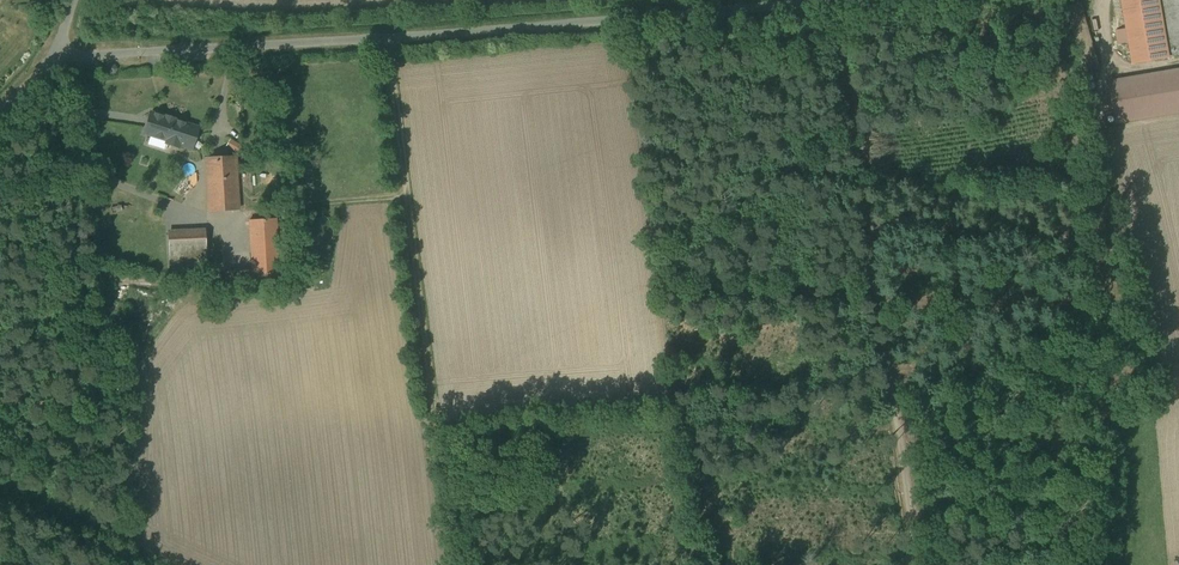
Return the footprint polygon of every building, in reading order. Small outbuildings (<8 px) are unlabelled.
[(1133,62),(1169,56),(1159,0),(1123,0),(1133,62)] [(1170,56),(1178,55),(1178,0),(1161,0),(1170,56)] [(1127,29),(1116,30),(1118,44),(1129,42),(1127,29)] [(1178,112),(1178,68),(1117,75),(1122,120),(1178,112)] [(151,112),(144,133),(167,140),(167,143),(179,147),(179,145),(192,149),(199,128),(175,120),(176,119),(165,115),(165,117),(151,112)] [(235,138),(231,146),(242,153),(246,145),(235,138)] [(236,156),(205,158),(209,211),(239,209),(236,156)] [(140,211),(154,214),(156,203),(141,201),(140,211)] [(276,218),(250,220),(253,273),(279,272),(276,218)] [(205,222),(168,224),(170,265),(221,263),(221,245),(205,246),(205,222)]
